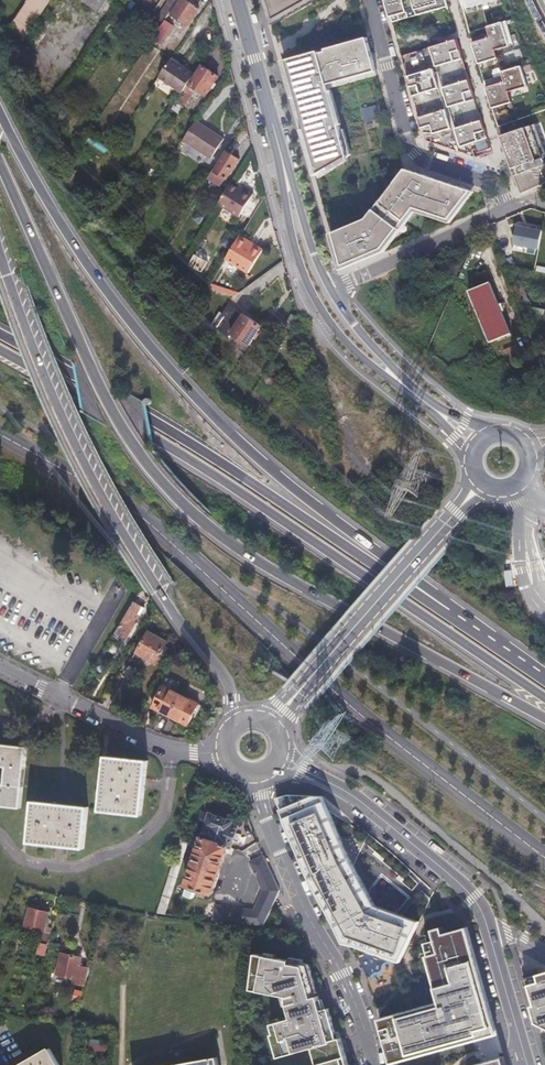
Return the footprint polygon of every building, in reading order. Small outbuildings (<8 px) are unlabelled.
[(8,30),(24,41),(53,0),(28,0),(22,9),(20,12),(8,30)] [(107,0),(78,0),(99,14),(109,1),(107,0)] [(178,0),(169,0),(158,15),(165,20),(178,0)] [(171,15),(188,27),(200,9),(187,0),(182,0),(171,15)] [(274,27),(321,0),(266,0),(274,27)] [(392,22),(448,7),(446,0),(387,0),(392,22)] [(464,9),(500,0),(461,0),(464,9)] [(165,20),(152,38),(157,41),(161,35),(164,36),(172,24),(165,20)] [(514,44),(507,24),(489,30),(496,51),(514,44)] [(32,32),(17,54),(25,60),(41,38),(32,32)] [(283,56),(316,173),(348,153),(329,81),(376,69),(366,32),(283,56)] [(491,37),(473,43),(479,64),(497,58),(491,37)] [(457,40),(431,47),(437,67),(463,59),(457,40)] [(189,83),(196,72),(173,56),(160,75),(183,91),(189,83)] [(203,65),(191,84),(198,89),(207,95),(220,76),(203,65)] [(528,88),(522,67),(502,72),(508,93),(528,88)] [(434,69),(408,76),(413,95),(439,88),(434,69)] [(26,83),(34,88),(39,81),(31,76),(26,83)] [(469,80),(444,88),(449,107),(475,100),(469,80)] [(39,81),(34,88),(53,102),(58,94),(39,81)] [(505,82),(486,88),(493,108),(511,102),(505,82)] [(189,83),(183,91),(176,101),(186,107),(198,89),(191,84),(189,83)] [(377,104),(363,108),(366,121),(381,117),(377,104)] [(446,109),(419,116),(423,131),(434,133),(452,128),(446,109)] [(482,121),(456,129),(461,147),(488,138),(482,121)] [(520,192),(544,181),(544,147),(536,124),(501,136),(520,192)] [(202,159),(215,139),(193,125),(181,144),(202,159)] [(221,143),(215,139),(202,159),(208,163),(221,143)] [(211,178),(209,177),(204,184),(217,192),(221,185),(222,185),(233,167),(222,160),(211,178)] [(330,230),(340,264),(380,248),(414,207),(449,217),(473,190),(403,168),(365,216),(330,230)] [(233,196),(225,191),(212,212),(233,225),(247,203),(238,197),(237,199),(233,196)] [(542,230),(516,225),(513,243),(538,248),(542,230)] [(236,244),(223,264),(244,278),(259,254),(252,250),(250,253),(236,244)] [(490,284),(470,291),(491,343),(511,335),(502,312),(504,312),(502,305),(500,306),(490,284)] [(521,287),(517,289),(520,298),(525,296),(521,287)] [(523,305),(526,312),(537,315),(538,308),(523,305)] [(538,308),(537,315),(543,316),(540,328),(544,329),(544,309),(538,308)] [(257,330),(225,309),(209,333),(226,344),(229,340),(244,350),(257,330)] [(430,432),(421,423),(417,427),(425,436),(430,432)] [(404,452),(413,462),(428,448),(428,447),(422,440),(412,450),(409,448),(404,452)] [(143,609),(133,603),(114,635),(125,641),(143,609)] [(146,631),(134,653),(152,663),(165,642),(146,631)] [(170,716),(181,696),(163,686),(152,707),(170,716)] [(197,704),(181,696),(170,716),(186,725),(197,704)] [(21,808),(27,747),(0,745),(0,769),(4,769),(3,785),(0,785),(0,806),(21,808)] [(108,758),(101,813),(142,817),(148,763),(108,758)] [(352,945),(400,961),(419,922),(374,901),(348,854),(324,797),(288,794),(277,798),(309,876),(344,943),(352,945)] [(34,802),(29,843),(84,850),(90,809),(34,802)] [(210,814),(201,839),(228,849),(230,849),(238,827),(232,825),(232,822),(210,814)] [(183,832),(156,913),(163,914),(186,842),(199,846),(185,885),(211,895),(228,849),(201,839),(183,832)] [(264,855),(251,861),(263,891),(251,910),(213,906),(211,920),(262,927),(279,891),(264,855)] [(43,931),(44,931),(44,926),(48,927),(49,922),(46,921),(47,913),(28,909),(25,927),(43,931)] [(439,1002),(379,1018),(382,1029),(390,1027),(393,1035),(384,1038),(391,1063),(497,1033),(467,927),(444,934),(441,926),(432,929),(435,940),(438,952),(429,955),(426,956),(439,1002)] [(49,942),(52,932),(44,931),(43,931),(42,940),(49,942)] [(438,952),(435,940),(425,943),(429,955),(438,952)] [(48,954),(48,943),(40,942),(39,953),(48,954)] [(86,981),(89,969),(78,966),(81,958),(61,952),(56,972),(73,978),(72,979),(74,980),(74,982),(81,984),(82,980),(86,981)] [(256,954),(251,990),(286,995),(287,1018),(266,1024),(269,1033),(267,1034),(273,1057),(318,1045),(323,1064),(349,1064),(346,1057),(342,1058),(328,1009),(320,1011),(306,962),(256,954)] [(524,972),(532,1004),(538,1003),(544,1023),(544,1024),(544,972),(542,973),(540,968),(524,972)] [(72,1000),(80,1002),(82,992),(75,990),(72,1000)] [(390,1027),(382,1029),(384,1038),(393,1035),(390,1027)] [(26,1064),(61,1064),(52,1050),(26,1064)] [(165,1064),(223,1064),(222,1055),(165,1064)] [(503,1057),(475,1064),(506,1064),(503,1057)]
